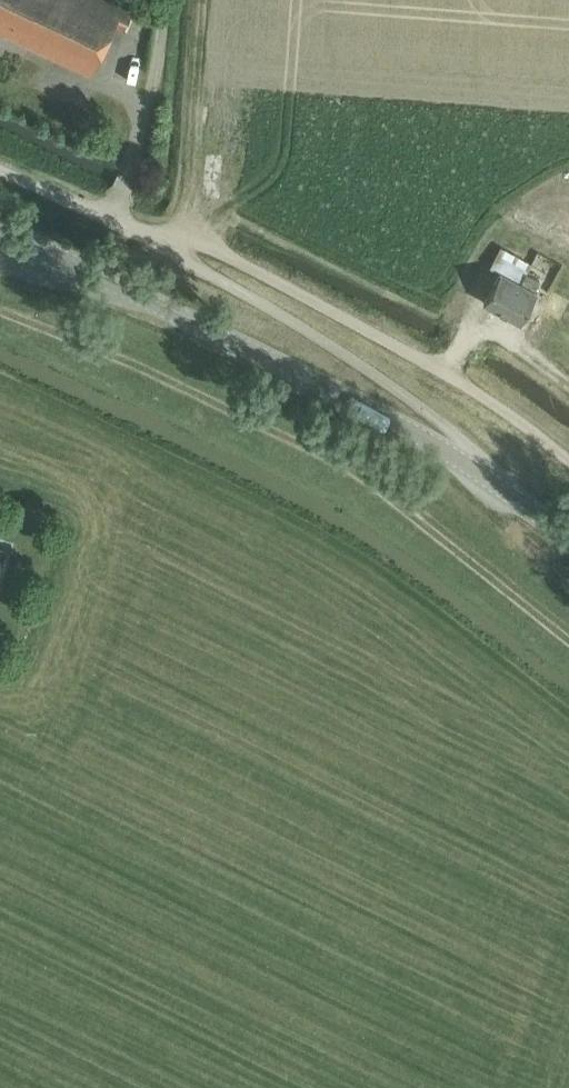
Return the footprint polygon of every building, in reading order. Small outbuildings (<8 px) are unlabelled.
[(91,72),(113,25),(124,30),(135,8),(118,0),(0,0),(0,29),(91,72)] [(485,301),(522,321),(539,291),(535,290),(541,279),(527,271),(532,262),(503,246),(492,265),(502,270),(485,301)]
